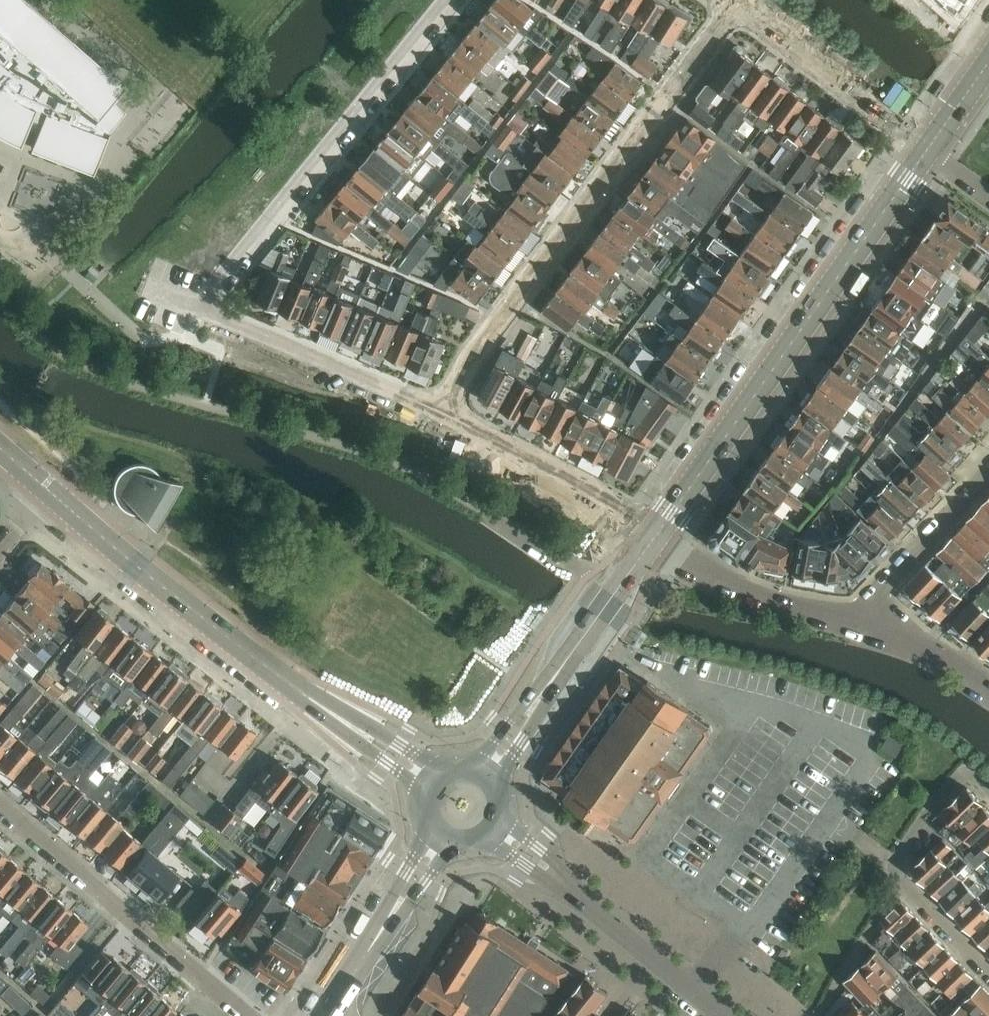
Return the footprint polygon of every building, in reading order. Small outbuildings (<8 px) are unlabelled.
[(5,133),(22,141),(21,142),(22,143),(24,138),(34,141),(32,147),(33,147),(34,145),(94,168),(94,170),(95,170),(110,131),(108,131),(126,110),(114,100),(124,88),(123,87),(121,89),(19,0),(0,0),(0,130),(5,133)] [(492,6),(527,35),(541,46),(542,45),(547,49),(553,42),(548,37),(534,26),(543,16),(535,11),(522,0),(497,0),(492,6)] [(549,5),(558,10),(564,0),(552,0),(549,5)] [(564,21),(574,28),(592,0),(577,0),(564,21)] [(584,34),(593,40),(604,22),(607,17),(608,18),(619,0),(598,0),(604,4),(596,17),(584,34)] [(600,45),(613,53),(633,22),(646,0),(619,0),(608,18),(617,24),(615,28),(611,26),(600,45)] [(622,59),(632,66),(670,6),(663,1),(663,0),(646,0),(633,22),(641,27),(633,41),(622,59)] [(957,18),(969,0),(937,0),(957,18)] [(492,6),(478,24),(502,44),(505,46),(510,50),(513,52),(527,35),(492,6)] [(670,6),(632,66),(639,70),(650,77),(658,65),(649,59),(659,43),(664,42),(666,41),(671,45),(683,26),(685,27),(688,26),(693,18),(692,15),(681,8),(678,8),(677,10),(670,6)] [(478,24),(463,42),(495,68),(496,68),(510,50),(505,46),(502,44),(478,24)] [(463,42),(449,59),(473,79),(481,70),(489,75),(495,68),(463,42)] [(701,101),(691,114),(698,119),(707,127),(716,114),(707,107),(720,89),(731,98),(735,93),(757,64),(743,53),(744,51),(743,49),(739,46),(737,46),(729,57),(729,59),(731,60),(711,86),(710,85),(708,85),(699,98),(699,100),(701,101)] [(594,47),(589,55),(613,70),(604,82),(631,102),(645,83),(618,63),(594,47)] [(543,48),(529,65),(538,73),(552,55),(543,48)] [(449,59),(434,77),(459,97),(473,79),(449,59)] [(725,123),(717,134),(727,141),(733,132),(735,130),(745,116),(752,106),(774,77),(757,64),(735,93),(744,99),(741,103),(740,102),(725,122),(725,123)] [(550,70),(536,88),(551,99),(558,105),(572,86),(566,82),(550,70)] [(525,75),(517,86),(525,92),(533,82),(525,75)] [(572,75),(566,82),(572,86),(579,91),(584,84),(572,75)] [(774,77),(752,106),(761,112),(756,119),(764,126),(770,119),(792,90),(786,86),(787,84),(787,82),(779,76),(777,77),(776,78),(774,77)] [(434,77),(419,95),(446,116),(446,117),(452,122),(460,112),(475,124),(491,137),(498,128),(469,106),(460,98),(459,97),(434,77)] [(604,82),(590,100),(617,120),(631,102),(604,82)] [(517,86),(510,96),(518,102),(525,92),(517,86)] [(792,90),(770,119),(787,132),(809,103),(792,90)] [(419,95),(405,112),(432,135),(438,139),(440,141),(449,131),(465,143),(471,136),(452,122),(446,117),(446,116),(419,95)] [(475,99),(469,106),(498,128),(505,119),(497,112),(495,115),(475,99)] [(551,99),(544,108),(558,118),(565,110),(558,105),(551,99)] [(576,117),(576,118),(603,139),(617,120),(590,100),(576,117)] [(789,148),(770,174),(778,180),(802,149),(805,145),(826,116),(809,103),(787,132),(780,141),(789,148)] [(397,116),(389,125),(392,128),(390,130),(415,151),(418,153),(419,152),(426,158),(434,148),(456,166),(447,176),(447,177),(456,183),(463,173),(470,164),(469,164),(440,141),(438,139),(432,135),(405,112),(400,119),(397,116)] [(517,113),(508,124),(522,135),(530,124),(517,113)] [(795,175),(787,186),(797,193),(823,158),(844,130),(838,125),(839,121),(832,115),(828,117),(826,116),(805,145),(802,149),(807,153),(808,157),(795,175)] [(575,116),(561,135),(564,137),(589,157),(603,139),(576,118),(576,117),(575,116)] [(688,119),(674,139),(734,184),(735,185),(748,165),(725,148),(725,147),(688,119)] [(390,130),(376,148),(404,171),(413,178),(428,160),(426,158),(419,152),(418,153),(415,151),(390,130)] [(823,158),(797,193),(800,195),(803,197),(807,200),(818,207),(827,195),(817,188),(821,182),(833,166),(844,174),(865,146),(846,131),(824,159),(823,158)] [(733,132),(727,141),(738,150),(745,141),(733,132)] [(769,135),(760,148),(770,155),(779,143),(769,135)] [(500,136),(494,142),(501,147),(505,151),(510,144),(500,136)] [(541,138),(536,145),(539,147),(547,153),(547,154),(575,175),(589,157),(564,137),(555,148),(541,138)] [(674,139),(645,177),(676,200),(707,223),(734,184),(674,139)] [(494,142),(487,152),(500,162),(493,170),(548,212),(548,211),(561,193),(533,172),(525,166),(523,164),(511,155),(505,151),(501,147),(494,142)] [(539,147),(525,166),(533,172),(561,193),(575,175),(547,154),(547,153),(539,147)] [(376,148),(361,166),(389,188),(390,188),(404,171),(376,148)] [(349,181),(347,183),(374,206),(379,200),(392,211),(395,208),(411,221),(412,220),(421,227),(427,220),(390,188),(389,188),(361,166),(356,173),(354,171),(347,179),(349,181)] [(754,169),(746,179),(757,188),(759,186),(776,197),(778,201),(770,213),(800,234),(815,212),(784,191),(765,177),(754,169)] [(491,174),(491,176),(492,180),(493,183),(494,185),(512,199),(505,208),(507,210),(534,230),(536,228),(539,230),(546,221),(543,218),(548,212),(493,170),(492,171),(491,174)] [(445,175),(431,193),(441,202),(448,193),(456,183),(447,177),(447,176),(445,175)] [(645,177),(630,196),(656,216),(663,220),(668,212),(672,212),(700,233),(707,223),(676,200),(645,177)] [(467,178),(453,196),(462,203),(476,185),(467,178)] [(334,198),(332,201),(359,223),(368,212),(390,229),(395,223),(384,213),(374,206),(347,183),(341,190),(339,189),(332,197),(334,198)] [(743,183),(738,190),(747,196),(752,189),(743,183)] [(738,190),(732,197),(744,205),(765,220),(755,234),(785,255),(800,234),(770,213),(749,198),(747,196),(738,190)] [(630,196),(616,215),(641,234),(644,236),(652,225),(677,244),(683,235),(663,220),(656,216),(630,196)] [(937,218),(966,239),(973,244),(984,251),(988,255),(988,227),(986,225),(950,199),(949,200),(937,218)] [(317,219),(319,221),(343,241),(344,241),(352,231),(362,239),(374,250),(381,241),(369,231),(359,223),(332,201),(317,219)] [(480,216),(479,217),(494,228),(520,248),(534,230),(507,210),(506,212),(504,210),(500,207),(495,214),(486,208),(484,210),(480,216)] [(443,209),(438,216),(447,223),(452,216),(443,209)] [(470,209),(464,217),(488,236),(481,245),(480,247),(506,266),(520,248),(494,228),(479,217),(480,216),(470,209)] [(608,226),(602,234),(650,270),(656,262),(633,245),(641,234),(616,215),(614,218),(612,216),(605,225),(608,226)] [(734,218),(727,227),(740,236),(747,227),(734,218)] [(937,220),(924,238),(953,258),(966,239),(937,218),(936,219),(937,220)] [(319,221),(314,235),(339,246),(343,241),(319,221)] [(430,227),(425,233),(434,241),(440,234),(430,227)] [(425,234),(418,242),(428,249),(428,250),(435,241),(425,234)] [(602,234),(587,254),(614,274),(624,261),(627,263),(625,265),(650,282),(656,274),(653,272),(650,270),(602,234)] [(755,234),(741,255),(771,276),(785,255),(755,234)] [(683,235),(677,244),(685,250),(692,241),(683,235)] [(715,237),(709,246),(726,259),(718,271),(726,276),(756,297),(757,295),(759,296),(762,296),(767,288),(767,285),(765,284),(771,276),(741,255),(722,242),(715,237)] [(924,238),(911,257),(941,278),(947,268),(958,275),(964,266),(954,259),(953,258),(924,238)] [(470,239),(456,258),(464,263),(467,266),(493,285),(506,266),(480,247),(477,245),(470,239)] [(294,280),(281,312),(301,320),(315,287),(316,288),(325,263),(331,248),(322,245),(316,259),(315,259),(305,284),(294,280)] [(273,269),(259,303),(281,312),(294,280),(295,278),(293,278),(297,268),(286,263),(290,254),(282,251),(275,247),(263,262),(273,269)] [(971,271),(984,279),(988,272),(988,255),(984,251),(971,271)] [(409,254),(398,269),(409,274),(418,263),(418,262),(409,254)] [(587,254),(573,273),(600,293),(608,299),(623,280),(614,274),(587,254)] [(911,257),(898,275),(928,296),(935,301),(948,283),(941,278),(911,257)] [(456,258),(435,286),(447,291),(453,284),(478,304),(493,285),(467,266),(464,263),(456,258)] [(705,261),(699,270),(711,278),(721,285),(712,298),(713,298),(741,318),(756,297),(726,276),(718,271),(705,261)] [(315,287),(301,320),(322,329),(337,296),(346,274),(349,266),(339,262),(333,279),(327,292),(316,288),(315,287)] [(658,265),(653,272),(656,274),(662,279),(668,272),(658,265)] [(964,266),(958,275),(963,279),(977,288),(984,279),(971,271),(964,266)] [(386,272),(379,287),(388,290),(395,276),(386,272)] [(573,273),(559,292),(588,313),(595,304),(604,310),(615,320),(623,310),(608,299),(600,293),(573,273)] [(337,296),(322,329),(324,330),(323,332),(324,334),(334,338),(336,337),(337,335),(345,338),(362,297),(361,296),(367,283),(346,274),(337,296)] [(898,275),(885,293),(915,314),(928,296),(898,275)] [(383,305),(365,347),(367,348),(366,350),(377,355),(378,353),(387,357),(400,326),(401,323),(412,297),(417,284),(407,280),(401,293),(402,293),(395,310),(383,305)] [(979,295),(988,303),(988,281),(979,295)] [(689,282),(683,290),(708,306),(698,319),(726,339),(741,318),(713,298),(712,299),(689,282)] [(430,290),(424,304),(433,308),(434,308),(440,294),(430,290)] [(559,292),(544,312),(571,332),(578,321),(588,328),(590,328),(601,336),(607,328),(596,320),(588,313),(559,292)] [(885,293),(873,311),(910,337),(916,329),(919,331),(925,322),(915,314),(885,293)] [(431,316),(410,366),(432,376),(446,343),(432,336),(439,319),(443,310),(466,319),(471,307),(440,294),(434,308),(433,308),(431,315),(431,316)] [(362,297),(345,338),(365,347),(383,305),(381,304),(381,305),(362,297)] [(680,318),(671,332),(672,333),(682,340),(683,341),(684,340),(712,360),(714,356),(714,357),(717,356),(721,350),(720,348),(726,339),(698,319),(698,320),(676,304),(671,311),(680,318)] [(400,326),(387,357),(410,366),(431,316),(419,311),(412,328),(401,323),(400,326)] [(873,311),(859,330),(899,358),(902,360),(902,359),(899,357),(907,346),(910,348),(915,341),(910,337),(873,311)] [(951,311),(937,330),(947,337),(960,318),(951,311)] [(972,329),(967,336),(973,341),(975,343),(979,339),(979,335),(972,329)] [(850,335),(845,342),(846,345),(848,346),(846,349),(876,369),(882,373),(892,360),(895,363),(899,358),(859,330),(858,331),(855,336),(853,335),(850,335)] [(672,333),(665,342),(676,349),(668,360),(697,381),(712,360),(684,340),(683,341),(682,340),(672,333)] [(531,334),(518,357),(527,362),(539,338),(531,334)] [(957,348),(968,358),(973,353),(988,367),(988,355),(979,346),(975,343),(973,341),(967,336),(957,348)] [(645,345),(630,367),(638,372),(640,373),(652,382),(652,381),(682,402),(684,399),(685,400),(687,400),(690,395),(690,393),(689,393),(697,381),(668,360),(653,350),(645,345)] [(846,349),(833,367),(863,388),(869,392),(876,383),(878,382),(886,388),(892,380),(882,373),(876,369),(846,349)] [(497,366),(481,397),(502,409),(519,378),(526,364),(527,362),(518,357),(506,350),(497,366)] [(939,371),(951,381),(961,390),(960,391),(964,394),(988,416),(988,386),(980,378),(972,387),(968,383),(967,384),(957,375),(945,364),(939,371)] [(821,385),(819,387),(849,408),(857,397),(865,403),(865,404),(878,413),(885,402),(873,394),(872,394),(869,392),(863,388),(833,367),(827,375),(823,376),(820,381),(821,385)] [(980,378),(988,386),(988,368),(980,378)] [(523,420),(522,422),(523,425),(531,430),(534,428),(535,426),(543,430),(560,400),(558,399),(568,379),(561,375),(549,369),(539,388),(523,420)] [(519,378),(502,409),(503,409),(503,412),(512,417),(515,415),(523,420),(539,388),(519,378)] [(932,380),(924,389),(933,396),(949,411),(972,433),(973,433),(988,416),(964,394),(960,391),(953,399),(941,387),(941,388),(932,380)] [(635,412),(607,464),(611,466),(612,469),(623,475),(626,474),(630,477),(648,442),(651,444),(678,408),(678,407),(648,386),(634,411),(635,412)] [(819,387),(804,409),(834,429),(835,428),(842,418),(852,426),(859,415),(849,408),(819,387)] [(580,411),(564,441),(586,453),(602,422),(613,400),(591,389),(585,401),(580,411)] [(917,397),(911,406),(931,424),(934,428),(957,449),(972,433),(949,411),(941,420),(918,398),(917,397)] [(560,400),(543,430),(564,441),(580,411),(560,400)] [(586,453),(585,455),(586,458),(594,462),(597,462),(598,459),(607,464),(635,412),(634,411),(627,408),(621,417),(618,416),(612,428),(602,422),(586,453)] [(804,409),(789,430),(819,450),(824,453),(833,442),(840,447),(847,438),(835,428),(834,429),(804,409)] [(903,416),(896,424),(897,424),(904,431),(923,448),(928,453),(942,466),(948,459),(951,462),(959,453),(956,451),(957,449),(934,428),(931,424),(922,434),(910,423),(913,420),(905,413),(903,416)] [(897,424),(890,433),(911,452),(915,456),(920,461),(913,469),(937,491),(952,475),(952,474),(942,466),(928,453),(923,448),(904,431),(897,424)] [(789,430),(775,450),(805,471),(810,474),(816,466),(821,470),(830,457),(824,453),(819,450),(789,430)] [(868,433),(858,446),(867,452),(876,439),(876,438),(868,433)] [(883,440),(874,452),(879,457),(889,446),(883,440)] [(775,450),(760,471),(790,491),(798,480),(810,488),(816,479),(810,474),(805,471),(775,450)] [(867,461),(863,466),(882,483),(873,493),(882,502),(906,524),(922,507),(898,485),(888,476),(869,459),(867,461)] [(903,460),(888,476),(898,485),(922,507),(937,491),(913,469),(903,460)] [(116,483),(115,487),(115,491),(116,495),(117,498),(118,501),(120,504),(123,507),(126,509),(129,511),(132,513),(135,513),(139,514),(139,513),(155,529),(181,483),(160,477),(160,476),(158,472),(155,470),(151,467),(148,466),(144,465),(140,464),(136,465),(132,466),(128,467),(124,470),(121,472),(119,476),(117,479),(116,483)] [(760,471),(745,492),(775,512),(785,498),(799,509),(804,501),(790,491),(760,471)] [(846,486),(840,493),(854,505),(860,499),(846,486)] [(745,492),(731,512),(761,532),(765,535),(768,537),(773,527),(779,526),(784,518),(775,512),(745,492)] [(867,501),(859,509),(891,540),(897,533),(899,535),(906,527),(905,526),(906,524),(882,502),(873,493),(867,501)] [(836,494),(830,499),(836,517),(848,505),(836,494)] [(968,521),(988,540),(988,511),(983,506),(983,505),(968,521)] [(712,538),(712,541),(713,544),(716,546),(719,546),(719,548),(739,562),(740,562),(761,532),(731,512),(716,533),(718,534),(714,535),(712,538)] [(847,534),(846,535),(872,559),(878,553),(880,555),(889,546),(886,544),(888,542),(862,517),(862,518),(847,533),(847,534)] [(842,521),(830,525),(848,578),(852,577),(854,575),(856,576),(858,574),(860,577),(866,571),(868,568),(866,566),(872,559),(846,535),(847,534),(847,533),(846,534),(842,521)] [(954,536),(988,568),(988,540),(968,521),(954,536)] [(801,537),(794,573),(797,573),(796,576),(808,579),(809,575),(816,577),(822,541),(823,540),(819,528),(816,529),(810,525),(801,537)] [(822,541),(816,577),(826,579),(825,582),(837,584),(838,581),(840,581),(841,579),(844,579),(847,578),(848,578),(830,525),(819,528),(823,540),(822,541)] [(761,532),(740,562),(772,568),(771,571),(779,572),(780,569),(789,571),(791,558),(793,549),(771,539),(768,537),(765,535),(761,532)] [(938,553),(942,557),(945,560),(955,569),(963,577),(973,586),(988,569),(988,568),(954,536),(938,553)] [(927,564),(905,588),(923,604),(955,569),(945,560),(935,571),(927,564)] [(42,563),(28,578),(30,580),(56,602),(62,595),(71,603),(76,608),(70,614),(79,623),(94,605),(86,597),(84,600),(63,581),(64,580),(54,571),(53,573),(42,563)] [(955,569),(923,604),(941,620),(963,596),(953,588),(956,586),(955,585),(963,577),(955,569)] [(30,580),(16,596),(42,618),(41,619),(65,639),(71,632),(48,611),(56,602),(30,580)] [(953,623),(971,640),(988,620),(988,584),(976,599),(953,623)] [(16,596),(3,611),(28,634),(52,654),(59,646),(35,626),(41,619),(42,618),(16,596)] [(85,644),(67,667),(75,674),(76,674),(77,675),(116,624),(108,618),(109,616),(109,614),(102,608),(99,608),(98,610),(97,610),(97,609),(75,637),(85,644)] [(0,614),(0,636),(15,649),(39,670),(46,662),(22,641),(28,634),(3,611),(0,614)] [(116,624),(77,675),(85,680),(87,682),(96,669),(103,675),(112,664),(113,664),(133,638),(116,624)] [(973,642),(974,642),(982,650),(988,656),(988,625),(988,626),(988,627),(982,634),(981,633),(973,642)] [(25,685),(33,676),(9,656),(15,649),(0,636),(0,663),(25,685)] [(103,675),(94,687),(102,694),(111,682),(122,690),(123,690),(133,678),(152,652),(133,638),(113,664),(112,664),(103,675)] [(134,678),(129,685),(137,691),(142,685),(150,691),(151,691),(170,666),(152,652),(133,678),(134,678)] [(19,692),(25,685),(0,663),(0,676),(19,692)] [(150,691),(141,703),(151,710),(158,716),(164,708),(165,709),(188,680),(184,677),(186,674),(177,667),(175,670),(170,666),(151,691),(150,691)] [(67,667),(63,673),(72,680),(76,674),(75,674),(67,667)] [(545,776),(544,778),(581,804),(608,823),(624,834),(630,838),(631,838),(631,840),(640,839),(639,837),(644,830),(644,829),(707,740),(706,740),(711,733),(713,732),(711,724),(710,724),(703,719),(688,708),(677,700),(667,694),(648,680),(646,684),(622,667),(610,684),(609,683),(553,762),(554,763),(545,776)] [(46,670),(37,680),(41,683),(58,697),(63,690),(52,681),(55,678),(46,670)] [(77,675),(69,685),(79,693),(87,682),(85,680),(77,675)] [(158,716),(147,729),(156,736),(175,712),(185,719),(205,693),(202,691),(204,689),(204,686),(197,681),(194,681),(192,683),(188,680),(165,709),(164,708),(158,716)] [(0,723),(0,760),(18,738),(25,730),(16,723),(19,720),(42,692),(34,684),(11,710),(0,723)] [(122,690),(114,700),(123,707),(131,697),(123,690),(122,690)] [(185,719),(180,726),(197,739),(202,732),(204,729),(222,706),(205,693),(185,719)] [(171,773),(164,782),(171,787),(210,739),(220,746),(240,720),(239,719),(242,716),(230,707),(227,710),(222,706),(204,729),(202,732),(197,739),(171,773)] [(0,760),(0,766),(15,778),(36,752),(37,753),(69,715),(61,708),(27,745),(19,738),(18,738),(0,760)] [(36,752),(15,778),(32,793),(54,767),(58,763),(49,755),(77,721),(69,715),(37,753),(36,752)] [(240,720),(220,746),(237,759),(257,733),(240,720)] [(116,732),(110,740),(127,755),(134,746),(116,732)] [(885,743),(882,748),(897,757),(905,743),(890,734),(887,739),(885,743)] [(33,794),(32,796),(32,798),(40,805),(42,805),(44,803),(49,808),(71,782),(72,783),(81,771),(105,744),(95,737),(71,765),(67,766),(60,759),(59,760),(58,763),(54,767),(32,793),(33,794)] [(142,737),(127,755),(137,764),(139,762),(152,745),(142,737)] [(50,809),(49,811),(49,813),(57,820),(59,820),(61,818),(66,823),(88,796),(94,789),(95,787),(89,782),(88,778),(112,750),(105,744),(81,771),(72,783),(71,782),(49,808),(50,809)] [(157,753),(145,767),(164,782),(171,773),(169,772),(162,766),(167,761),(157,753)] [(267,765),(235,806),(245,814),(256,800),(270,811),(298,775),(279,760),(272,769),(267,765)] [(88,796),(66,823),(83,837),(105,810),(112,801),(104,794),(116,779),(108,772),(95,787),(94,789),(88,796)] [(281,825),(264,849),(274,856),(297,820),(295,818),(317,790),(311,785),(313,784),(312,782),(303,775),(301,775),(300,777),(298,775),(270,811),(280,820),(281,825)] [(105,810),(83,837),(102,853),(122,827),(149,795),(156,786),(149,781),(117,820),(105,810)] [(188,785),(180,796),(203,815),(215,800),(192,781),(188,785)] [(155,787),(149,795),(168,811),(174,803),(155,787)] [(950,821),(941,829),(947,836),(950,838),(964,824),(963,823),(984,804),(968,787),(942,812),(950,821)] [(322,793),(310,811),(372,853),(389,828),(382,824),(360,810),(354,806),(326,788),(322,793)] [(136,850),(123,865),(130,871),(127,874),(142,886),(157,899),(178,874),(163,861),(156,855),(189,816),(174,803),(168,811),(141,843),(136,850)] [(224,803),(210,821),(229,836),(243,818),(224,803)] [(950,838),(956,844),(962,839),(961,838),(964,836),(971,843),(972,844),(977,839),(988,828),(988,810),(984,805),(984,804),(963,823),(964,824),(950,838)] [(309,813),(293,838),(356,878),(372,853),(310,811),(309,813)] [(122,827),(102,853),(120,869),(123,865),(136,850),(141,843),(122,827)] [(965,856),(977,869),(978,868),(983,863),(988,858),(988,828),(977,839),(985,847),(976,855),(972,850),(965,856)] [(281,857),(278,862),(340,903),(356,878),(293,838),(281,857)] [(934,849),(911,871),(926,886),(948,865),(941,857),(952,848),(943,839),(933,849),(934,849)] [(11,858),(5,853),(6,852),(6,849),(0,845),(0,871),(11,858)] [(27,872),(11,858),(0,871),(0,903),(27,872)] [(239,867),(243,862),(238,858),(229,869),(234,873),(239,867)] [(247,858),(239,867),(252,878),(258,883),(264,873),(260,869),(247,858)] [(278,862),(261,889),(289,907),(292,903),(294,903),(326,925),(340,903),(278,862)] [(978,868),(987,878),(988,880),(988,869),(983,863),(978,868)] [(948,865),(926,886),(940,901),(963,879),(963,880),(973,870),(968,864),(957,874),(948,865)] [(4,913),(12,921),(21,910),(42,885),(27,872),(0,903),(0,918),(4,913)] [(963,879),(940,901),(955,917),(956,917),(978,896),(988,886),(981,878),(971,888),(963,880),(963,879)] [(206,880),(197,890),(210,901),(219,890),(206,880)] [(0,949),(0,950),(8,957),(25,937),(58,898),(42,885),(21,910),(12,921),(19,927),(0,949)] [(210,901),(194,920),(198,923),(198,926),(206,932),(208,932),(213,935),(217,930),(221,934),(240,911),(249,898),(239,889),(234,895),(223,886),(221,888),(219,890),(210,901)] [(191,887),(176,904),(188,914),(203,897),(191,887)] [(261,889),(244,915),(272,933),(306,955),(323,929),(289,907),(261,889)] [(956,917),(972,934),(988,918),(988,903),(987,905),(978,896),(956,917)] [(31,941),(16,959),(25,967),(51,936),(52,937),(73,911),(58,898),(25,937),(31,941)] [(889,928),(875,942),(885,953),(895,935),(916,915),(902,901),(881,920),(889,928)] [(60,944),(50,955),(67,969),(84,949),(74,941),(89,924),(73,911),(52,937),(60,944)] [(413,1002),(433,1015),(540,1015),(551,998),(569,970),(500,925),(500,924),(481,913),(480,912),(472,924),(467,920),(451,945),(436,969),(435,969),(420,992),(413,1002)] [(244,915),(224,945),(250,969),(283,990),(306,955),(272,933),(244,915)] [(902,948),(889,959),(895,965),(931,931),(916,915),(895,935),(899,939),(896,942),(902,948)] [(972,934),(987,950),(988,948),(988,918),(972,934)] [(931,931),(895,965),(899,969),(911,958),(921,969),(924,966),(945,946),(931,931)] [(945,946),(924,966),(938,981),(959,961),(945,946)] [(102,952),(75,983),(101,1004),(108,995),(130,970),(114,957),(112,960),(102,952)] [(877,952),(861,966),(882,988),(895,1002),(904,993),(891,979),(896,973),(877,952)] [(959,961),(938,981),(953,997),(956,993),(963,986),(967,983),(974,976),(959,961)] [(861,966),(845,980),(865,1002),(866,1003),(882,988),(861,966)] [(108,1009),(116,1015),(118,1015),(124,1008),(145,983),(140,979),(142,977),(141,975),(134,968),(132,969),(130,970),(108,995),(101,1004),(92,1014),(90,1015),(102,1015),(108,1009)] [(554,1015),(604,1015),(596,1010),(610,992),(588,974),(554,1015)] [(974,976),(967,983),(971,988),(978,981),(974,976)] [(160,996),(155,992),(158,988),(148,981),(146,984),(145,983),(124,1008),(118,1015),(143,1015),(160,996)] [(927,981),(918,989),(924,995),(932,987),(927,981)] [(31,992),(30,994),(40,1002),(42,1004),(50,994),(49,994),(38,984),(31,992)] [(956,993),(963,1001),(978,1015),(988,1015),(988,992),(981,984),(971,994),(963,986),(956,993)] [(895,1002),(902,1010),(908,1015),(938,1015),(910,988),(905,992),(904,993),(895,1002)] [(941,995),(932,1003),(938,1009),(946,1001),(941,995)] [(22,996),(13,1006),(22,1014),(31,1005),(22,996)] [(176,1009),(160,996),(143,1015),(171,1015),(176,1009)] [(48,1013),(52,1015),(78,1015),(59,1000),(48,1013)] [(837,1015),(867,1015),(873,1010),(866,1003),(865,1002),(860,1007),(853,1000),(851,1002),(837,1015)] [(941,1012),(944,1015),(978,1015),(963,1001),(955,1009),(950,1003),(941,1012)] [(404,1015),(433,1015),(413,1002),(404,1015)] [(867,1015),(884,1015),(875,1008),(873,1010),(867,1015)]
